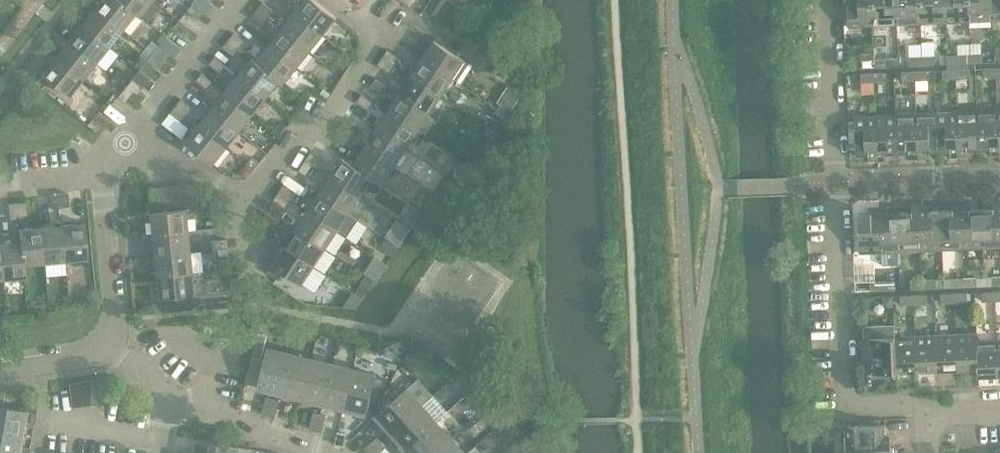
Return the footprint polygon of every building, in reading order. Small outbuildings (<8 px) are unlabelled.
[(96,7),(124,30),(137,14),(138,13),(121,0),(102,0),(96,7)] [(138,13),(137,14),(141,17),(155,0),(121,0),(138,13)] [(295,13),(323,35),(337,17),(315,0),(305,0),(295,13)] [(872,0),(847,0),(848,27),(873,26),(872,0)] [(873,26),(897,25),(896,0),(872,0),(873,26)] [(897,25),(921,24),(920,0),(896,0),(897,25)] [(921,24),(945,23),(944,0),(920,0),(921,24)] [(945,23),(969,22),(968,0),(944,0),(945,23)] [(969,22),(994,21),(993,0),(968,0),(969,22)] [(263,3),(257,10),(268,18),(274,11),(263,3)] [(204,13),(193,4),(188,11),(199,20),(204,13)] [(96,7),(83,24),(111,47),(124,30),(96,7)] [(268,18),(257,10),(252,17),(263,25),(268,18)] [(295,13),(282,29),(310,51),(323,35),(295,13)] [(191,29),(180,20),(174,27),(185,36),(191,29)] [(83,24),(70,40),(98,63),(111,47),(83,24)] [(282,29),(269,46),(297,68),(310,51),(282,29)] [(234,33),(228,40),(239,49),(245,42),(234,33)] [(70,40),(57,57),(85,80),(98,63),(70,40)] [(239,49),(228,40),(223,47),(234,56),(239,49)] [(457,55),(434,40),(422,59),(453,79),(461,84),(471,67),(471,65),(471,64),(468,63),(473,55),(462,48),(457,55)] [(159,46),(154,53),(165,62),(170,55),(159,46)] [(252,58),(252,59),(283,84),(297,68),(269,46),(256,61),(252,58)] [(387,50),(382,58),(394,65),(399,58),(387,50)] [(165,62),(154,53),(148,60),(159,69),(165,62)] [(982,54),(967,55),(968,64),(983,63),(982,54)] [(959,55),(959,70),(968,70),(968,64),(967,55),(959,55)] [(935,56),(923,57),(923,66),(936,65),(935,56)] [(85,80),(57,57),(43,74),(71,97),(85,80)] [(220,73),(226,66),(215,57),(209,64),(220,73)] [(923,66),(923,57),(910,57),(911,66),(923,66)] [(394,65),(382,58),(377,65),(389,73),(394,65)] [(887,58),(875,59),(875,68),(888,67),(887,58)] [(252,59),(238,76),(266,98),(279,82),(283,85),(283,84),(252,59)] [(422,59),(411,76),(441,97),(453,79),(422,59)] [(875,68),(875,59),(862,59),(863,68),(875,68)] [(997,77),(996,69),(984,69),(984,78),(997,77)] [(956,79),(956,70),(943,71),(943,80),(956,79)] [(959,70),(956,70),(956,79),(969,79),(968,70),(959,70)] [(915,81),(915,72),(902,73),(903,81),(915,81)] [(927,72),(915,72),(915,81),(928,80),(927,72)] [(207,89),(213,82),(202,73),(196,81),(207,89)] [(887,73),(874,74),(875,82),(887,82),(887,73)] [(875,82),(874,74),(862,74),(862,83),(875,82)] [(238,76),(225,92),(253,114),(266,98),(238,76)] [(411,76),(399,94),(429,114),(441,97),(411,76)] [(127,86),(135,92),(138,95),(144,88),(133,79),(127,86)] [(382,94),(387,87),(376,79),(370,87),(382,94)] [(512,85),(500,102),(511,109),(522,92),(512,85)] [(135,92),(127,86),(119,96),(126,102),(135,92)] [(225,92),(212,109),(240,131),(253,114),(225,92)] [(399,94),(387,112),(418,132),(429,114),(399,94)] [(368,110),(373,102),(362,95),(356,102),(368,110)] [(181,99),(176,106),(186,115),(192,108),(181,99)] [(186,115),(176,106),(170,113),(181,122),(186,115)] [(212,109),(199,125),(227,147),(240,131),(212,109)] [(978,112),(979,151),(991,150),(991,155),(999,155),(999,152),(998,111),(978,112)] [(93,119),(104,127),(110,120),(99,112),(93,119)] [(387,112),(376,129),(406,149),(418,132),(387,112)] [(957,112),(937,113),(939,152),(950,152),(950,157),(959,157),(957,112)] [(978,112),(957,112),(959,157),(968,156),(968,151),(979,151),(978,112)] [(937,113),(917,114),(919,159),(927,158),(927,153),(939,152),(937,113)] [(917,114),(896,115),(898,154),(909,154),(910,159),(919,159),(917,114)] [(896,115),(876,116),(878,160),(887,160),(886,155),(898,154),(896,115)] [(878,160),(876,116),(855,117),(856,156),(869,155),(869,161),(878,160)] [(349,120),(344,127),(355,135),(360,127),(349,120)] [(227,147),(199,125),(185,142),(213,164),(227,147)] [(355,135),(344,127),(339,135),(350,143),(355,135)] [(376,129),(364,147),(395,167),(406,149),(376,129)] [(342,158),(383,185),(395,167),(364,147),(353,164),(342,158)] [(310,152),(304,162),(316,169),(322,160),(310,152)] [(252,155),(247,162),(254,167),(259,161),(252,155)] [(342,158),(330,176),(360,196),(372,179),(382,186),(383,185),(342,158)] [(246,162),(240,171),(240,174),(243,177),(247,176),(253,168),(246,162)] [(316,169),(304,162),(298,171),(309,179),(316,169)] [(330,176),(318,194),(349,214),(360,196),(330,176)] [(445,177),(437,190),(452,198),(460,185),(445,177)] [(196,184),(183,185),(185,210),(188,209),(188,210),(199,209),(196,184)] [(183,185),(172,186),(175,211),(185,210),(183,185)] [(283,185),(278,193),(290,200),(295,193),(283,185)] [(172,186),(162,187),(164,212),(175,211),(172,186)] [(151,188),(153,213),(164,212),(162,187),(151,188)] [(67,193),(58,194),(60,208),(69,207),(67,193)] [(290,200),(278,193),(273,200),(285,208),(290,200)] [(60,208),(58,194),(49,195),(51,209),(60,208)] [(318,194),(307,211),(337,231),(349,214),(318,194)] [(216,200),(210,201),(212,216),(221,215),(224,211),(223,206),(216,200)] [(26,202),(17,203),(18,217),(27,216),(26,202)] [(18,217),(17,203),(8,204),(9,218),(18,217)] [(982,209),(984,248),(999,248),(999,203),(993,203),(993,209),(982,209)] [(970,204),(961,205),(963,249),(984,248),(982,209),(970,210),(970,204)] [(953,210),(941,211),(943,250),(963,249),(961,205),(952,205),(953,210)] [(912,212),(901,213),(902,252),(923,251),(921,206),(912,207),(912,212)] [(930,206),(921,206),(923,251),(943,250),(941,211),(930,211),(930,206)] [(882,253),(880,208),(871,209),(871,214),(859,214),(860,254),(882,253)] [(889,208),(880,208),(882,253),(902,252),(901,213),(889,213),(889,208)] [(175,211),(164,212),(153,213),(152,213),(154,235),(190,231),(188,210),(188,209),(185,210),(175,211)] [(307,211),(295,229),(326,249),(337,231),(307,211)] [(260,220),(255,228),(267,236),(272,228),(260,220)] [(397,220),(386,237),(399,245),(410,230),(410,229),(397,220)] [(84,223),(62,225),(65,261),(87,259),(84,223)] [(62,225),(41,227),(44,263),(65,261),(62,225)] [(41,227),(20,229),(24,278),(25,278),(24,265),(44,263),(41,227)] [(0,244),(0,245),(3,280),(24,278),(20,229),(19,229),(20,242),(0,244)] [(295,229),(284,247),(314,267),(326,249),(295,229)] [(190,231),(154,235),(156,256),(192,252),(190,231)] [(213,241),(214,250),(228,249),(227,240),(213,241)] [(272,265),(267,273),(279,280),(284,273),(302,285),(314,267),(284,247),(271,265),(272,265)] [(192,252),(156,256),(158,277),(194,273),(192,252)] [(219,257),(221,271),(230,270),(229,256),(219,257)] [(194,273),(158,277),(160,299),(196,295),(195,284),(201,287),(201,288),(231,285),(229,272),(194,275),(194,273)] [(366,275),(358,288),(366,293),(374,280),(366,275)] [(240,277),(231,278),(232,292),(241,291),(240,277)] [(965,287),(965,278),(952,279),(952,288),(965,287)] [(977,278),(965,278),(965,287),(978,287),(977,278)] [(924,289),(924,280),(911,281),(912,289),(924,289)] [(936,280),(924,280),(924,289),(937,288),(936,280)] [(896,281),(883,282),(883,291),(896,290),(896,281)] [(883,291),(883,282),(870,282),(871,291),(883,291)] [(996,301),(995,292),(982,293),(983,301),(996,301)] [(968,293),(955,294),(955,302),(968,302),(968,293)] [(955,302),(955,294),(941,294),(942,303),(955,302)] [(914,304),(914,295),(901,296),(901,305),(914,304)] [(927,295),(914,295),(914,304),(928,304),(927,295)] [(893,296),(883,297),(883,302),(889,307),(894,307),(893,296)] [(0,318),(0,328),(8,328),(7,320),(7,316),(1,317),(0,318)] [(897,372),(895,325),(864,327),(865,339),(863,339),(864,362),(875,362),(875,373),(897,372)] [(895,325),(897,372),(917,371),(915,336),(896,337),(895,325)] [(977,334),(956,335),(958,370),(978,369),(977,342),(978,342),(977,334)] [(956,335),(936,336),(937,371),(958,370),(956,335)] [(936,336),(915,336),(917,371),(937,371),(936,336)] [(997,341),(978,342),(977,342),(978,369),(978,377),(999,376),(997,341)] [(259,388),(281,394),(290,354),(268,349),(259,388)] [(290,354),(281,394),(302,399),(311,359),(290,354)] [(311,359),(302,399),(323,404),(332,364),(311,359)] [(332,364),(323,404),(344,409),(353,369),(332,364)] [(353,369),(344,409),(366,415),(375,375),(353,369)] [(458,374),(451,380),(457,388),(464,382),(458,374)] [(101,379),(90,381),(93,404),(104,403),(101,379)] [(90,381),(80,382),(83,406),(93,404),(90,381)] [(83,406),(80,382),(69,383),(72,407),(83,406)] [(475,387),(466,396),(475,405),(486,395),(475,387)] [(377,416),(392,433),(422,406),(407,389),(377,416)] [(277,409),(279,401),(267,398),(265,406),(277,409)] [(275,417),(277,409),(265,406),(263,414),(275,417)] [(422,406),(392,433),(407,449),(436,422),(422,406)] [(20,434),(24,414),(25,415),(25,422),(35,424),(36,414),(24,412),(25,411),(0,407),(0,430),(20,434)] [(324,424),(326,416),(320,414),(314,413),(312,421),(324,424)] [(310,430),(316,431),(322,433),(324,424),(312,421),(310,430)] [(407,449),(410,452),(435,452),(451,438),(436,422),(407,449)] [(516,422),(507,430),(514,438),(523,430),(516,422)] [(848,452),(895,452),(895,448),(891,448),(891,436),(886,436),(885,425),(846,427),(847,451),(848,451),(848,452)] [(6,452),(29,452),(30,448),(21,446),(18,452),(17,452),(20,434),(0,430),(0,452),(6,452)] [(347,434),(338,432),(335,445),(344,447),(347,434)] [(371,444),(379,452),(380,452),(386,448),(377,438),(371,444)] [(435,452),(464,452),(451,438),(435,452)] [(196,452),(237,452),(238,447),(199,440),(196,452)] [(371,444),(364,450),(367,452),(379,452),(371,444)]
